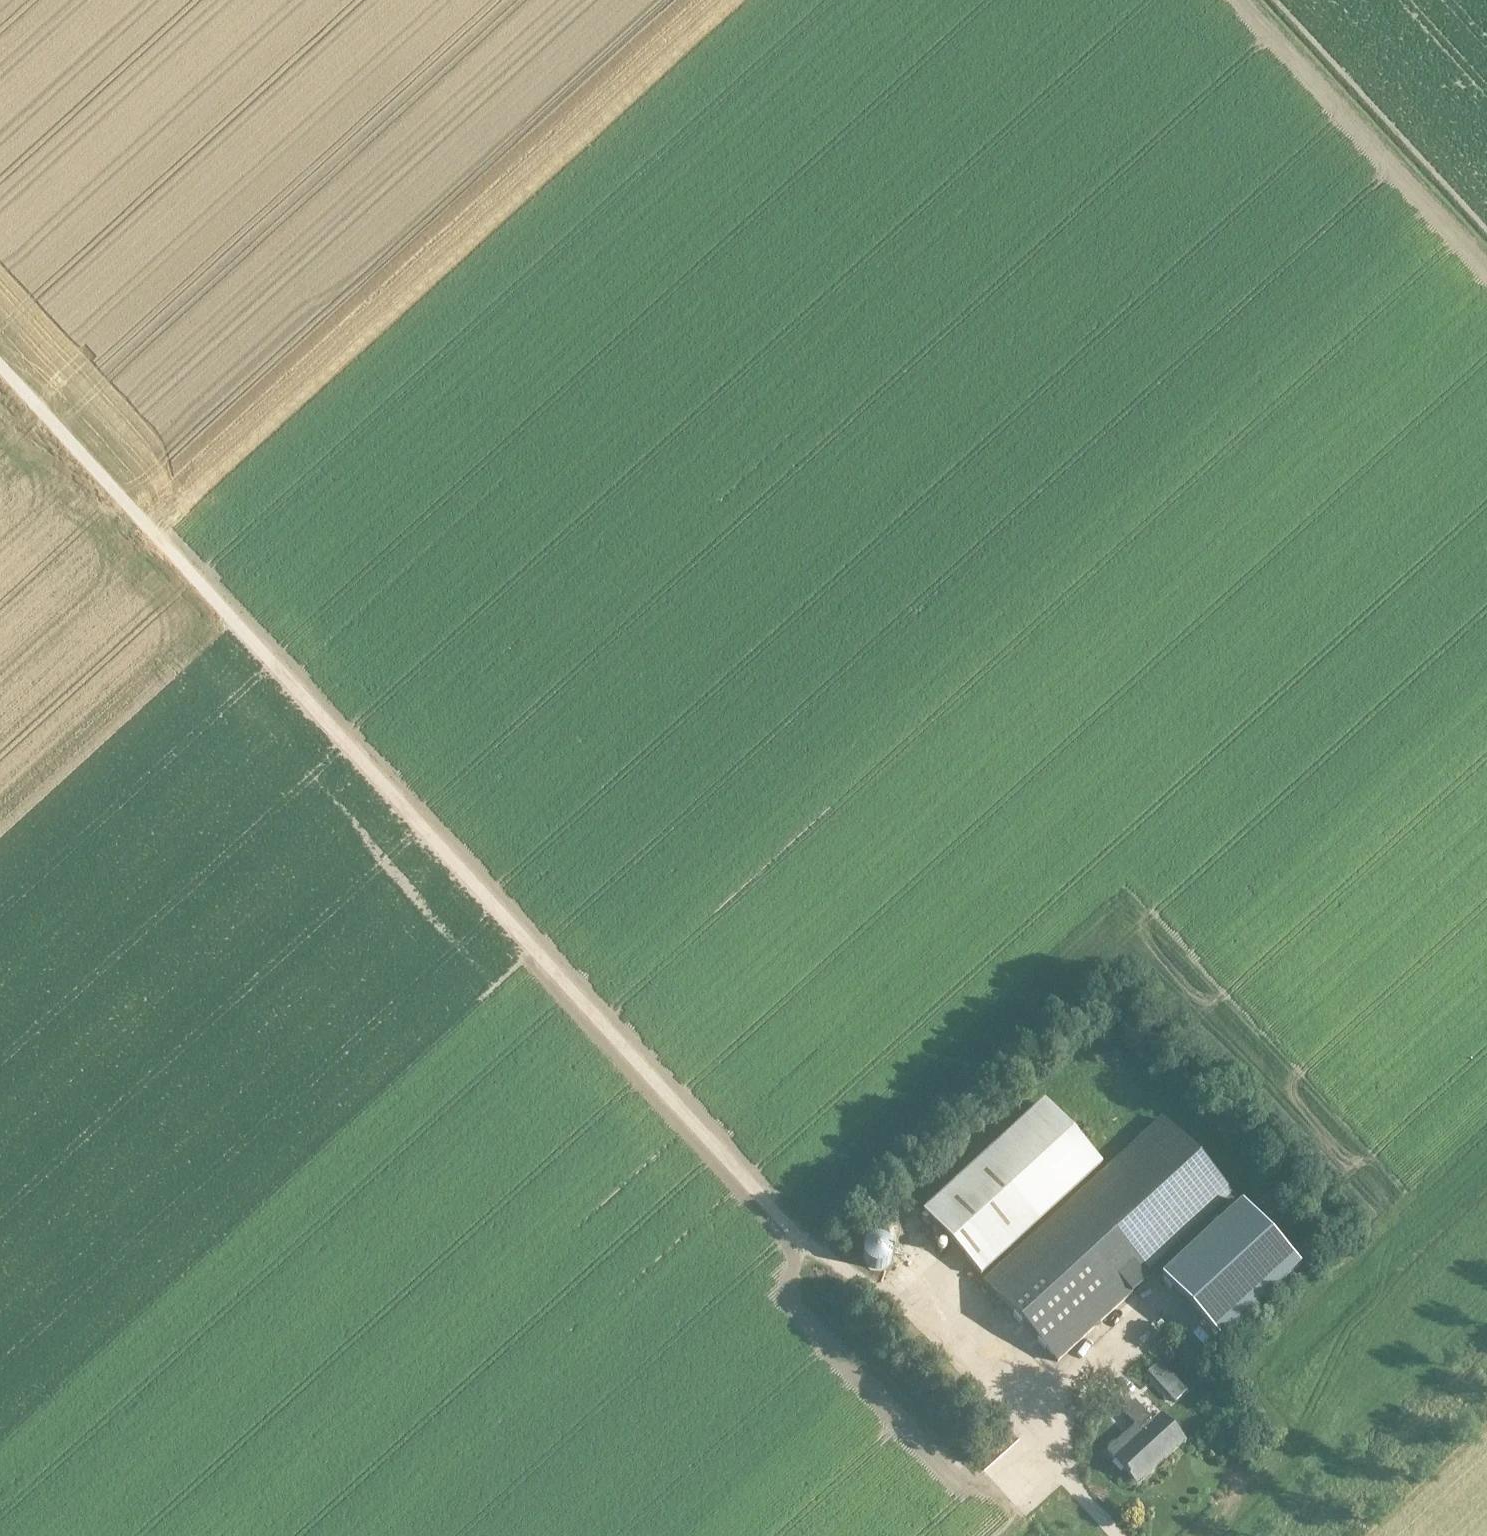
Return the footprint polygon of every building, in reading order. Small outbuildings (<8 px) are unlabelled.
[(1044,1113),(924,1225),(1058,1367),(1233,1204),(1158,1123),(1102,1175),(1044,1113)] [(1240,1206),(1179,1261),(1237,1324),(1297,1269),(1240,1206)] [(878,1241),(877,1241),(876,1241),(875,1241),(873,1241),(872,1242),(871,1242),(870,1243),(869,1244),(868,1244),(867,1245),(866,1246),(865,1247),(864,1248),(864,1249),(863,1251),(863,1252),(863,1253),(862,1254),(862,1256),(862,1257),(862,1258),(863,1259),(863,1261),(864,1262),(864,1263),(865,1264),(866,1265),(867,1266),(868,1267),(869,1268),(870,1268),(871,1269),(872,1269),(873,1270),(875,1270),(876,1270),(877,1270),(878,1270),(880,1270),(881,1270),(882,1269),(883,1269),(884,1268),(886,1268),(887,1267),(888,1266),(888,1265),(889,1264),(890,1263),(890,1262),(891,1261),(891,1259),(892,1258),(892,1257),(892,1256),(892,1254),(892,1253),(891,1252),(891,1251),(890,1249),(890,1248),(889,1247),(888,1246),(888,1245),(887,1244),(886,1243),(884,1243),(883,1242),(882,1242),(881,1241),(880,1241),(878,1241)] [(1160,1342),(1154,1348),(1168,1363),(1174,1357),(1160,1342)] [(1179,1384),(1167,1395),(1174,1403),(1186,1393),(1179,1384)] [(1128,1476),(1136,1484),(1183,1441),(1159,1415),(1152,1422),(1133,1401),(1121,1412),(1140,1432),(1133,1439),(1111,1458),(1125,1473),(1128,1476)]
